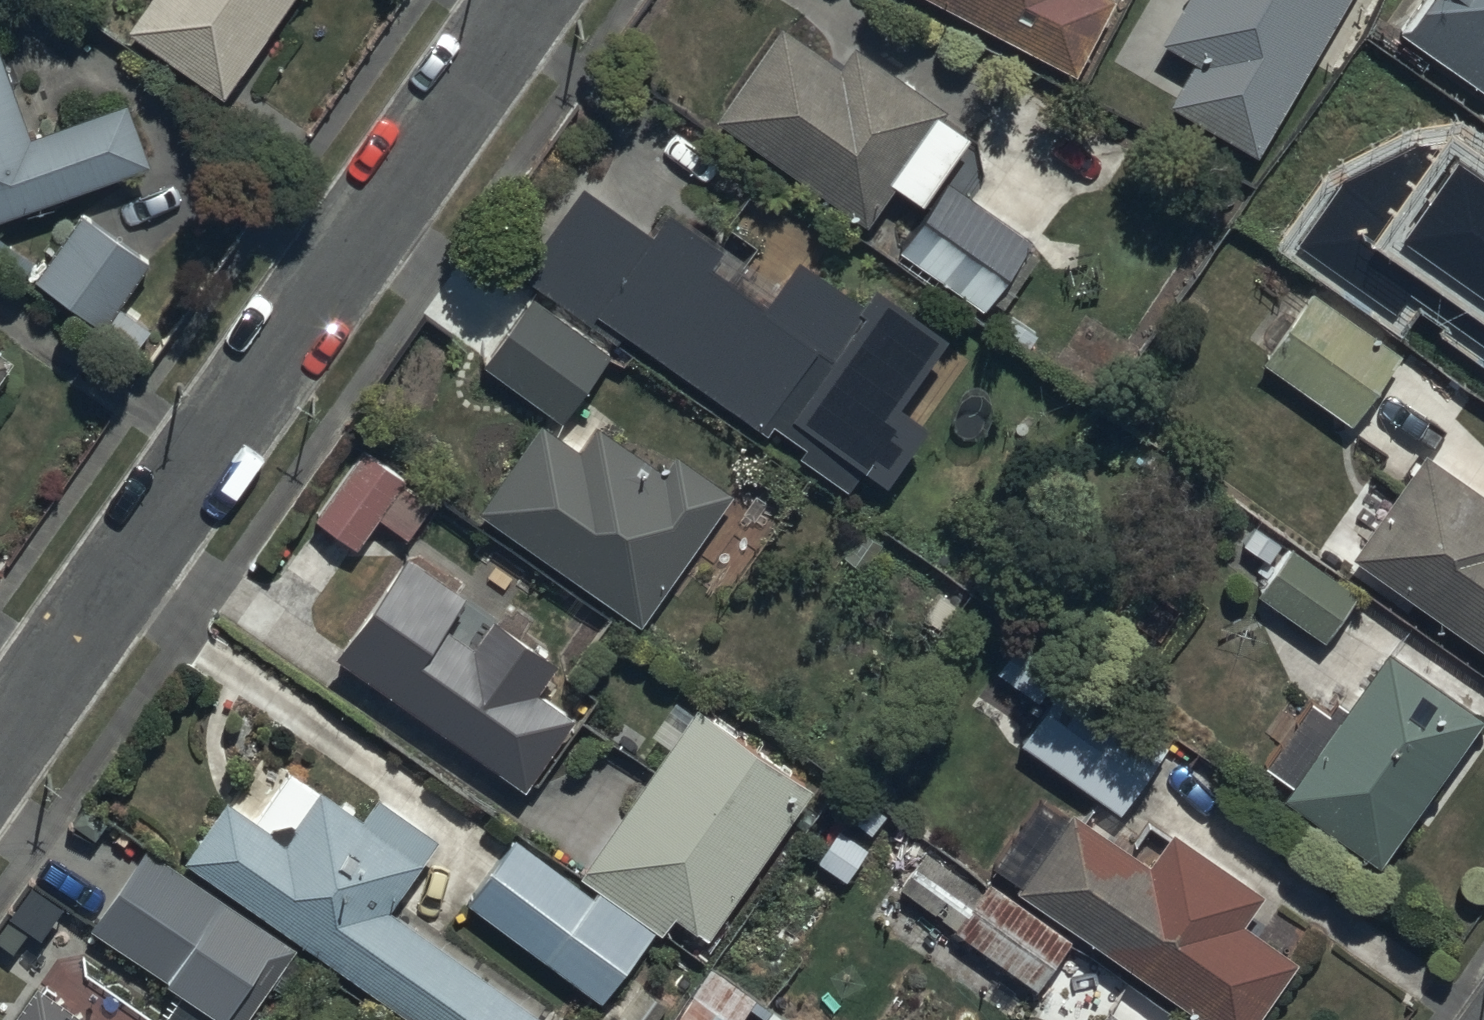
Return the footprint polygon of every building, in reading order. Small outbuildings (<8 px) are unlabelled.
[(224,84),(284,0),(140,0),(129,16),(224,84)] [(1076,62),(1109,0),(960,0),(1076,62)] [(1345,0),(1187,0),(1167,35),(1198,53),(1172,97),(1260,148),(1345,0)] [(1400,25),(1483,85),(1483,0),(1418,0),(1400,25)] [(784,17),(717,111),(867,218),(897,176),(925,196),(972,130),(940,107),(947,96),(858,32),(840,57),(784,17)] [(0,24),(0,209),(152,159),(130,94),(35,125),(1,23),(0,24)] [(1386,148),(1469,206),(1483,184),(1483,126),(1429,87),(1386,148)] [(619,335),(627,323),(770,425),(776,416),(807,438),(801,446),(852,482),(870,457),(889,471),(931,412),(906,394),(951,330),(877,277),(867,290),(804,245),(769,294),(713,254),(726,235),(674,198),(654,225),(584,174),(520,264),(619,335)] [(1031,233),(950,174),(900,244),(984,305),(992,294),(1004,302),(1041,250),(1026,239),(1031,233)] [(150,256),(82,207),(36,271),(103,320),(150,256)] [(1445,323),(1483,352),(1483,271),(1445,323)] [(1313,284),(1263,352),(1352,418),(1402,349),(1313,284)] [(610,348),(534,292),(484,360),(560,416),(610,348)] [(13,356),(0,346),(0,374),(13,356)] [(544,416),(481,504),(641,619),(735,487),(680,447),(667,466),(600,418),(582,443),(544,416)] [(406,478),(410,473),(365,441),(315,511),(357,542),(379,511),(409,533),(434,498),(406,478)] [(1355,548),(1483,642),(1483,483),(1431,444),(1355,548)] [(1360,586),(1292,539),(1258,587),(1326,634),(1360,586)] [(408,543),(335,645),(527,782),(578,710),(541,684),(563,653),(497,606),(475,637),(449,619),(471,589),(408,543)] [(1021,631),(997,664),(1040,696),(1065,663),(1021,631)] [(1389,639),(1349,696),(1339,689),(1329,704),(1314,694),(1270,757),(1295,775),(1284,791),(1381,860),(1410,819),(1429,832),(1483,754),(1483,717),(1481,715),(1483,711),(1483,707),(1389,639)] [(1075,667),(1025,738),(1122,806),(1172,735),(1075,667)] [(595,887),(517,834),(472,899),(600,998),(657,925),(663,929),(680,907),(712,932),(815,780),(699,701),(584,869),(600,880),(595,887)] [(187,850),(425,1019),(542,1019),(548,1011),(391,899),(441,829),(381,785),(366,806),(327,777),(300,814),(269,818),(229,792),(187,850)] [(1223,1019),(1250,1019),(1300,948),(1244,909),(1263,881),(1172,818),(1150,849),(1072,795),(1015,876),(1223,1019)] [(989,875),(984,883),(928,844),(902,881),(958,920),(956,923),(1039,981),(1072,933),(989,875)] [(298,945),(149,846),(96,925),(182,983),(157,1019),(248,1019),(298,945)] [(713,963),(674,1019),(740,1019),(739,1019),(750,1004),(766,1015),(774,1004),(713,963)] [(38,975),(8,1019),(105,1019),(38,975)] [(669,999),(643,980),(614,1019),(654,1019),(669,999)] [(1110,1002),(1097,1019),(1136,1019),(1110,1002)]
